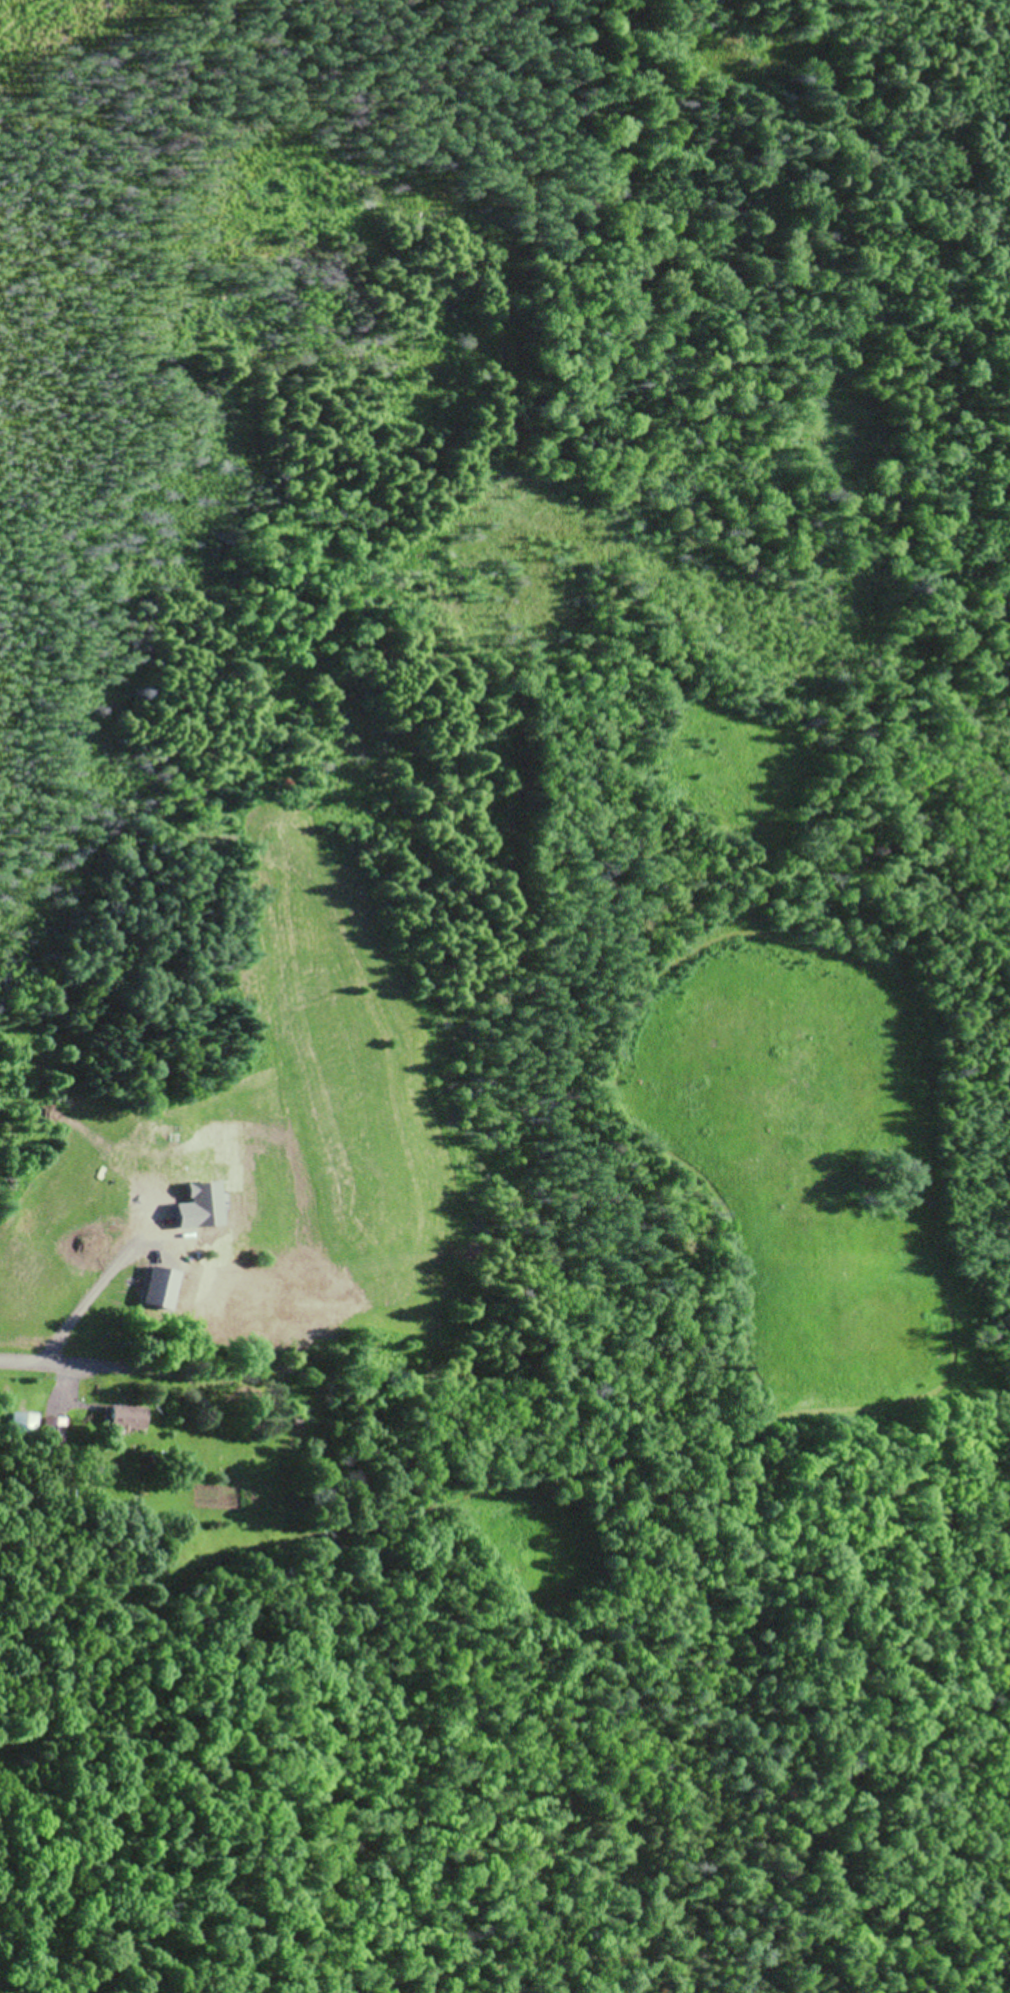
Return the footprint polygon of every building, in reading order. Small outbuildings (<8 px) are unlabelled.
[(147,1431),(147,1409),(111,1409),(111,1431),(147,1431)] [(39,1417),(14,1415),(11,1438),(37,1440),(39,1417)] [(65,1454),(66,1421),(45,1420),(43,1453),(65,1454)]
